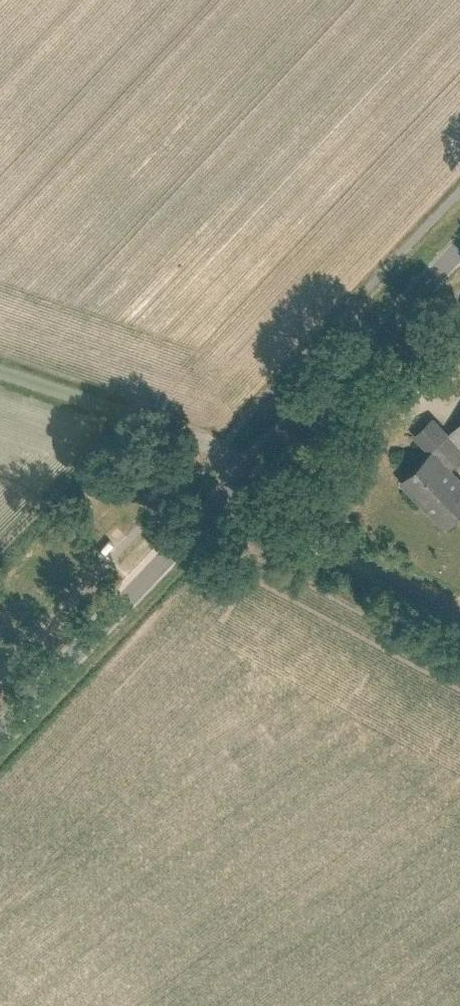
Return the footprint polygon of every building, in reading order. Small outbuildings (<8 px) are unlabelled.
[(423,435),(458,469),(459,467),(459,442),(438,420),(423,435)] [(403,483),(459,536),(459,535),(459,479),(432,452),(403,483)]
